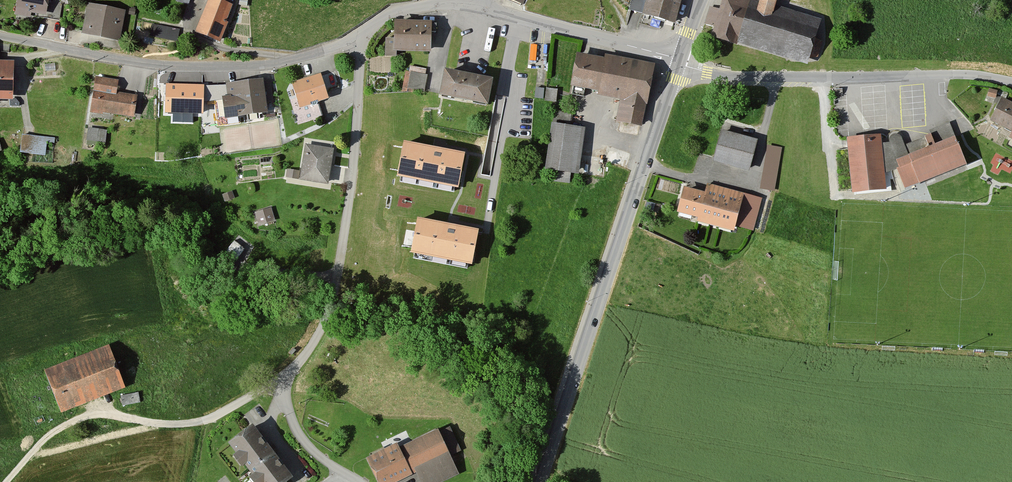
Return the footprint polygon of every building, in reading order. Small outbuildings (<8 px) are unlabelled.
[(10,16),(26,19),(26,14),(43,17),(47,0),(13,0),(10,16)] [(172,4),(184,9),(188,0),(173,0),(172,4)] [(213,0),(204,0),(191,34),(217,44),(231,7),(213,0)] [(627,12),(671,24),(678,0),(630,0),(627,12)] [(745,0),(719,0),(716,9),(708,7),(702,25),(713,28),(710,37),(804,66),(818,23),(772,8),(774,0),(757,0),(756,4),(745,0)] [(121,13),(83,5),(77,35),(115,42),(121,13)] [(427,23),(390,22),(390,53),(427,54),(427,23)] [(158,24),(157,36),(177,37),(178,25),(158,24)] [(605,62),(575,57),(569,88),(595,93),(595,96),(620,100),(615,123),(642,128),(653,67),(605,59),(605,62)] [(8,101),(8,63),(0,63),(0,101),(8,101)] [(406,65),(406,81),(426,82),(427,65),(406,65)] [(487,81),(439,71),(434,96),(482,106),(487,81)] [(317,77),(288,84),(294,107),(323,100),(317,77)] [(116,82),(92,78),(88,113),(131,118),(133,96),(115,94),(116,82)] [(259,82),(224,87),(226,100),(217,101),(220,121),(263,116),(259,82)] [(203,85),(167,84),(166,112),(202,112),(203,85)] [(536,85),(535,96),(557,99),(559,87),(536,85)] [(1000,99),(988,122),(1008,132),(1004,140),(1011,143),(1011,105),(1000,99)] [(583,130),(549,125),(541,171),(576,176),(583,130)] [(951,127),(925,137),(929,148),(934,146),(950,139),(956,138),(951,127)] [(102,132),(86,130),(84,141),(100,143),(102,132)] [(754,142),(719,133),(712,160),(747,169),(754,142)] [(886,143),(879,144),(882,172),(895,169),(895,161),(929,148),(925,137),(920,137),(900,144),(898,136),(891,134),(886,139),(886,143)] [(879,137),(845,140),(850,193),(884,190),(882,172),(879,144),(879,137)] [(895,161),(892,162),(895,169),(904,190),(962,167),(950,139),(934,146),(929,148),(895,161)] [(332,151),(303,147),(297,183),(325,187),(332,151)] [(782,150),(767,147),(758,191),(774,193),(782,150)] [(463,158),(405,148),(399,178),(457,189),(463,158)] [(287,167),(286,175),(296,176),(297,168),(287,167)] [(703,195),(679,189),(673,214),(752,233),(760,201),(705,187),(703,195)] [(269,211),(253,215),(257,228),(273,224),(269,211)] [(477,235),(418,225),(413,256),(471,266),(477,235)] [(106,348),(41,373),(58,415),(122,390),(106,348)] [(137,394),(118,399),(122,410),(137,407),(137,394)] [(247,427),(224,445),(254,481),(284,481),(289,478),(247,427)] [(365,461),(375,481),(395,481),(414,473),(418,481),(447,481),(456,478),(447,460),(459,454),(447,430),(436,436),(434,432),(397,450),(395,445),(365,461)]
